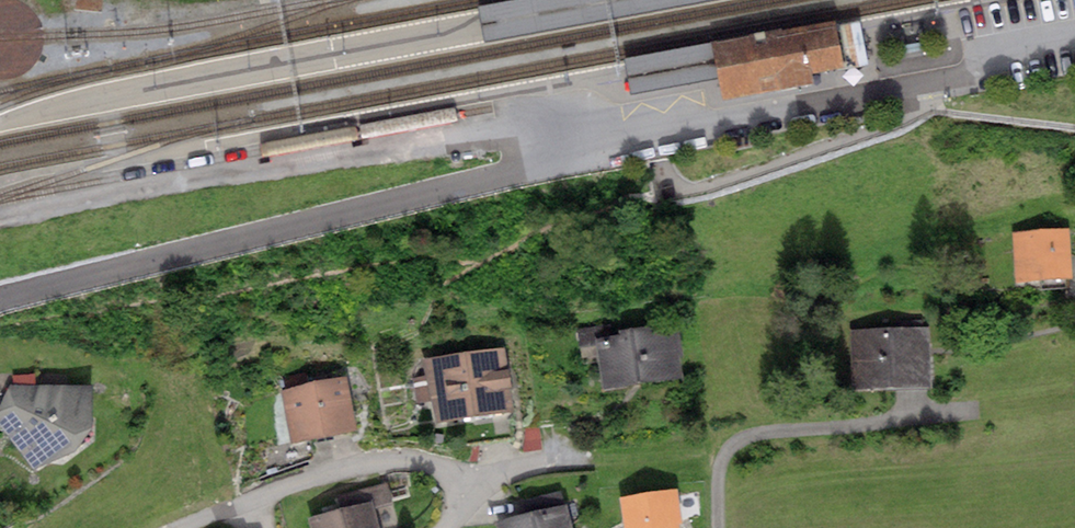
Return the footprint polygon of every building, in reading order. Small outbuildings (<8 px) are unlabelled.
[(73,11),(101,14),(102,0),(74,0),(73,11)] [(479,11),(485,43),(720,0),(539,0),(479,11)] [(722,62),(731,106),(822,88),(820,78),(850,72),(843,33),(842,28),(720,51),(722,62)] [(634,79),(638,101),(717,86),(723,85),(716,50),(632,66),(633,74),(634,79)] [(1071,234),(1014,235),(1015,290),(1072,289),(1071,234)] [(920,331),(850,333),(851,396),(922,395),(920,331)] [(673,334),(596,344),(603,395),(680,385),(673,334)] [(504,355),(424,366),(433,427),(513,416),(504,355)] [(342,383),(280,397),(293,450),(354,436),(342,383)] [(8,388),(0,407),(0,432),(33,474),(79,447),(89,429),(90,391),(8,388)] [(624,501),(628,527),(677,527),(675,516),(680,515),(676,493),(624,501)] [(309,523),(310,527),(377,527),(372,508),(309,523)] [(562,510),(496,527),(567,527),(562,510)]
